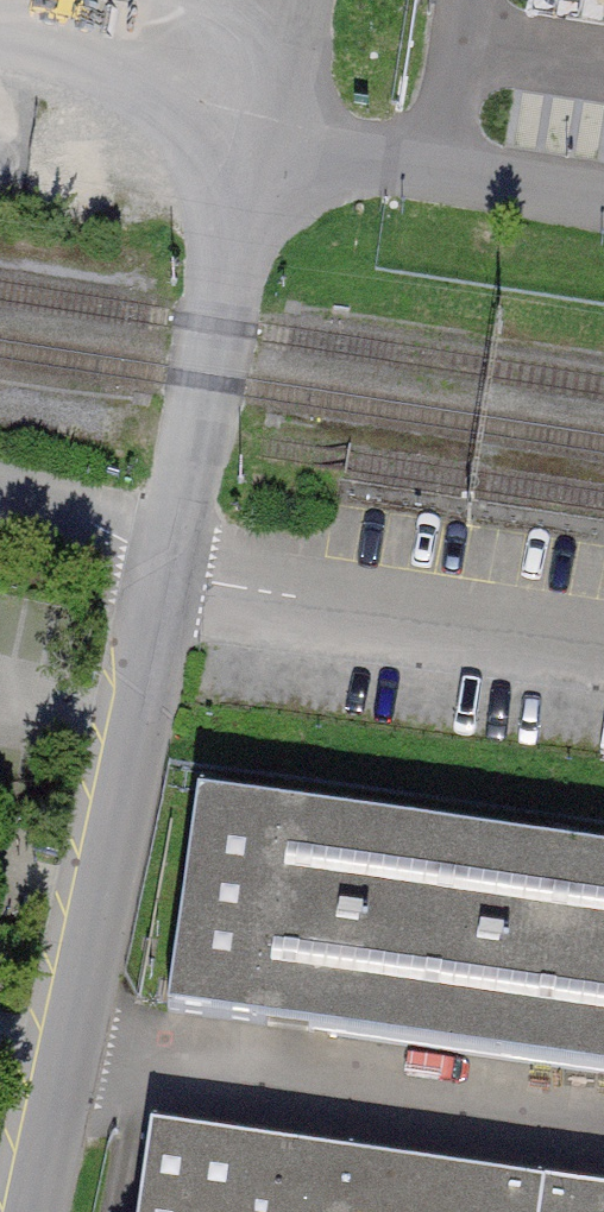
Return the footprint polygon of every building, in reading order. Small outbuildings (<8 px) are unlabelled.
[(198,797),(168,1012),(603,1074),(603,855),(198,797)] [(149,1133),(139,1211),(603,1211),(603,1192),(149,1133)]
